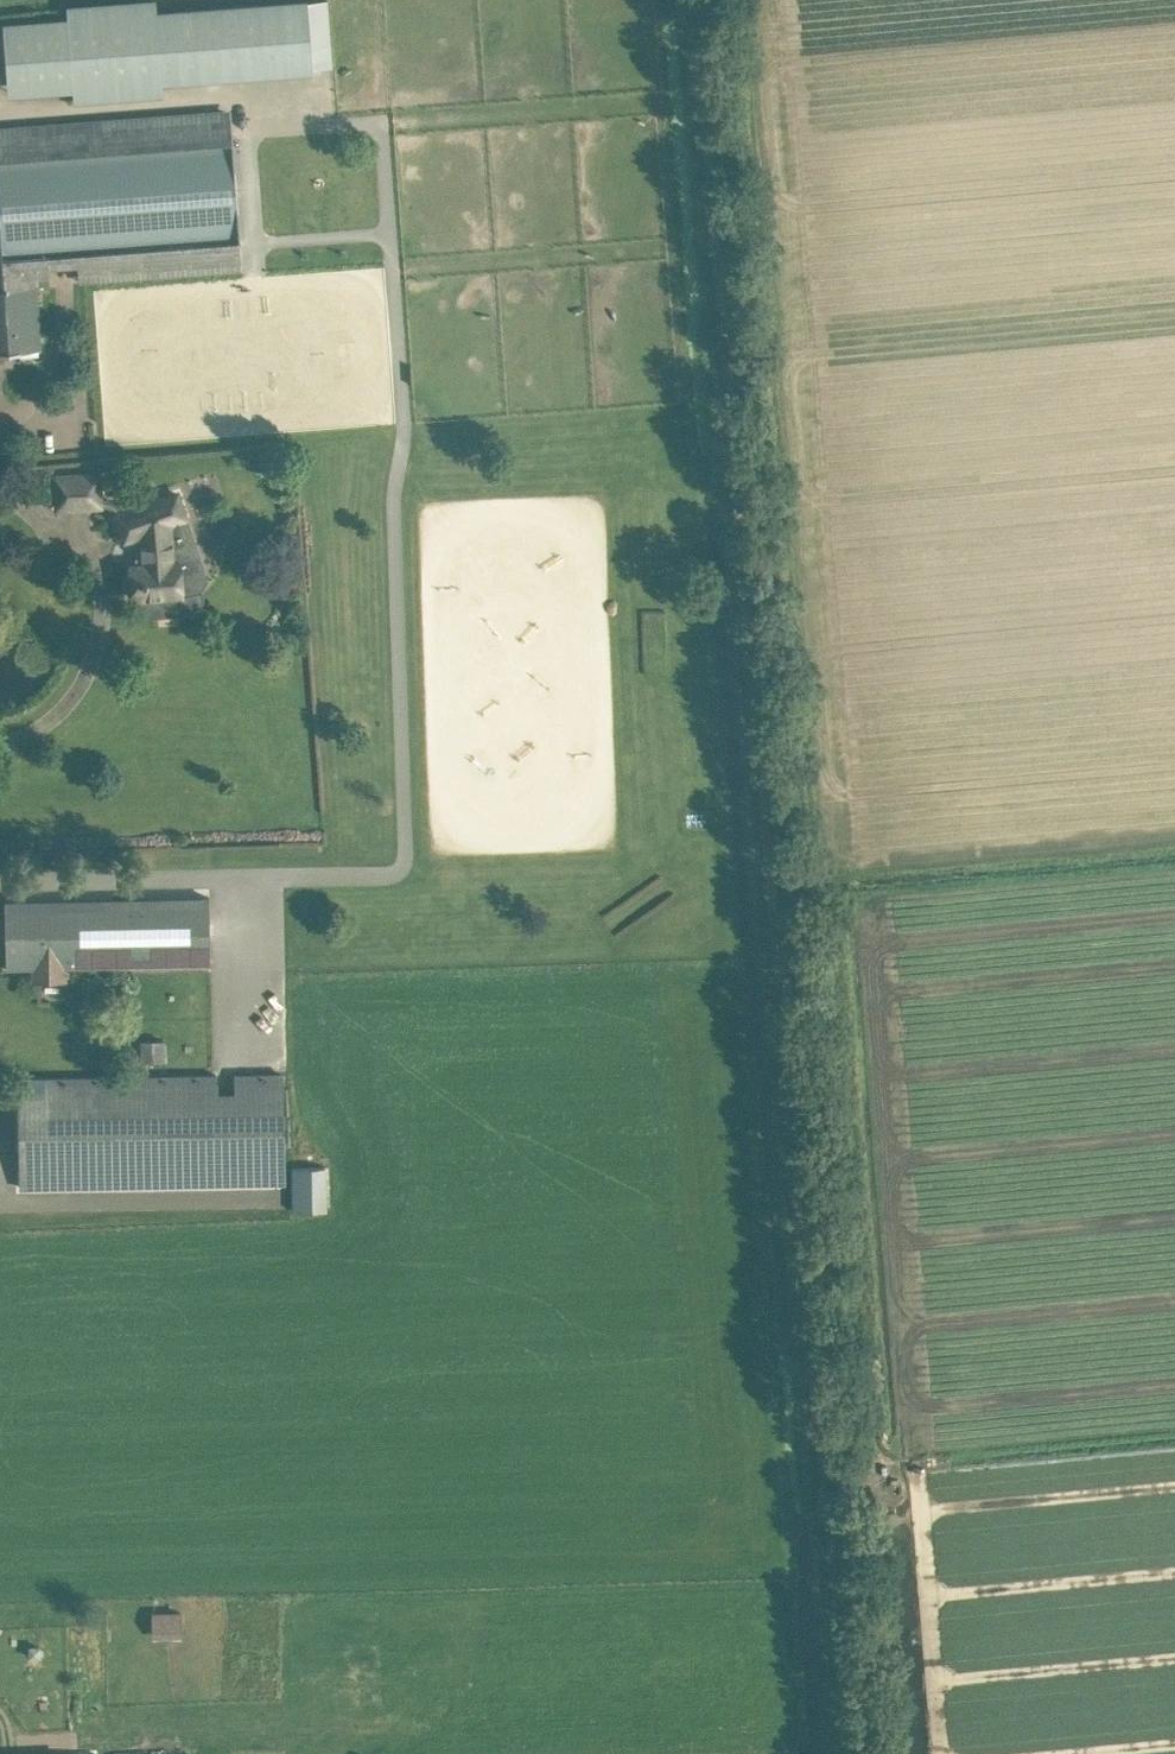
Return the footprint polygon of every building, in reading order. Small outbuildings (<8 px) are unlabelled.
[(329,0),(272,0),(156,6),(156,0),(92,0),(65,1),(66,15),(1,18),(5,92),(72,88),(72,100),(164,96),(163,79),(333,70),(329,0)] [(81,275),(359,254),(349,119),(231,127),(230,115),(0,132),(0,351),(39,348),(35,278),(48,277),(47,264),(80,261),(81,275)] [(99,472),(56,476),(58,507),(101,504),(99,472)] [(183,537),(182,519),(187,517),(178,492),(117,514),(125,539),(139,534),(142,564),(131,565),(133,596),(183,593),(180,564),(183,564),(188,561),(191,558),(193,554),(193,550),(192,545),(189,541),(186,538),(183,537)] [(214,960),(214,948),(211,892),(207,892),(6,896),(8,963),(214,960)] [(166,1058),(166,1037),(141,1039),(142,1059),(166,1058)] [(282,1073),(57,1077),(56,1068),(43,1068),(43,1077),(21,1078),(23,1187),(284,1182),(282,1073)] [(298,1209),(327,1208),(326,1179),(297,1181),(298,1209)]
